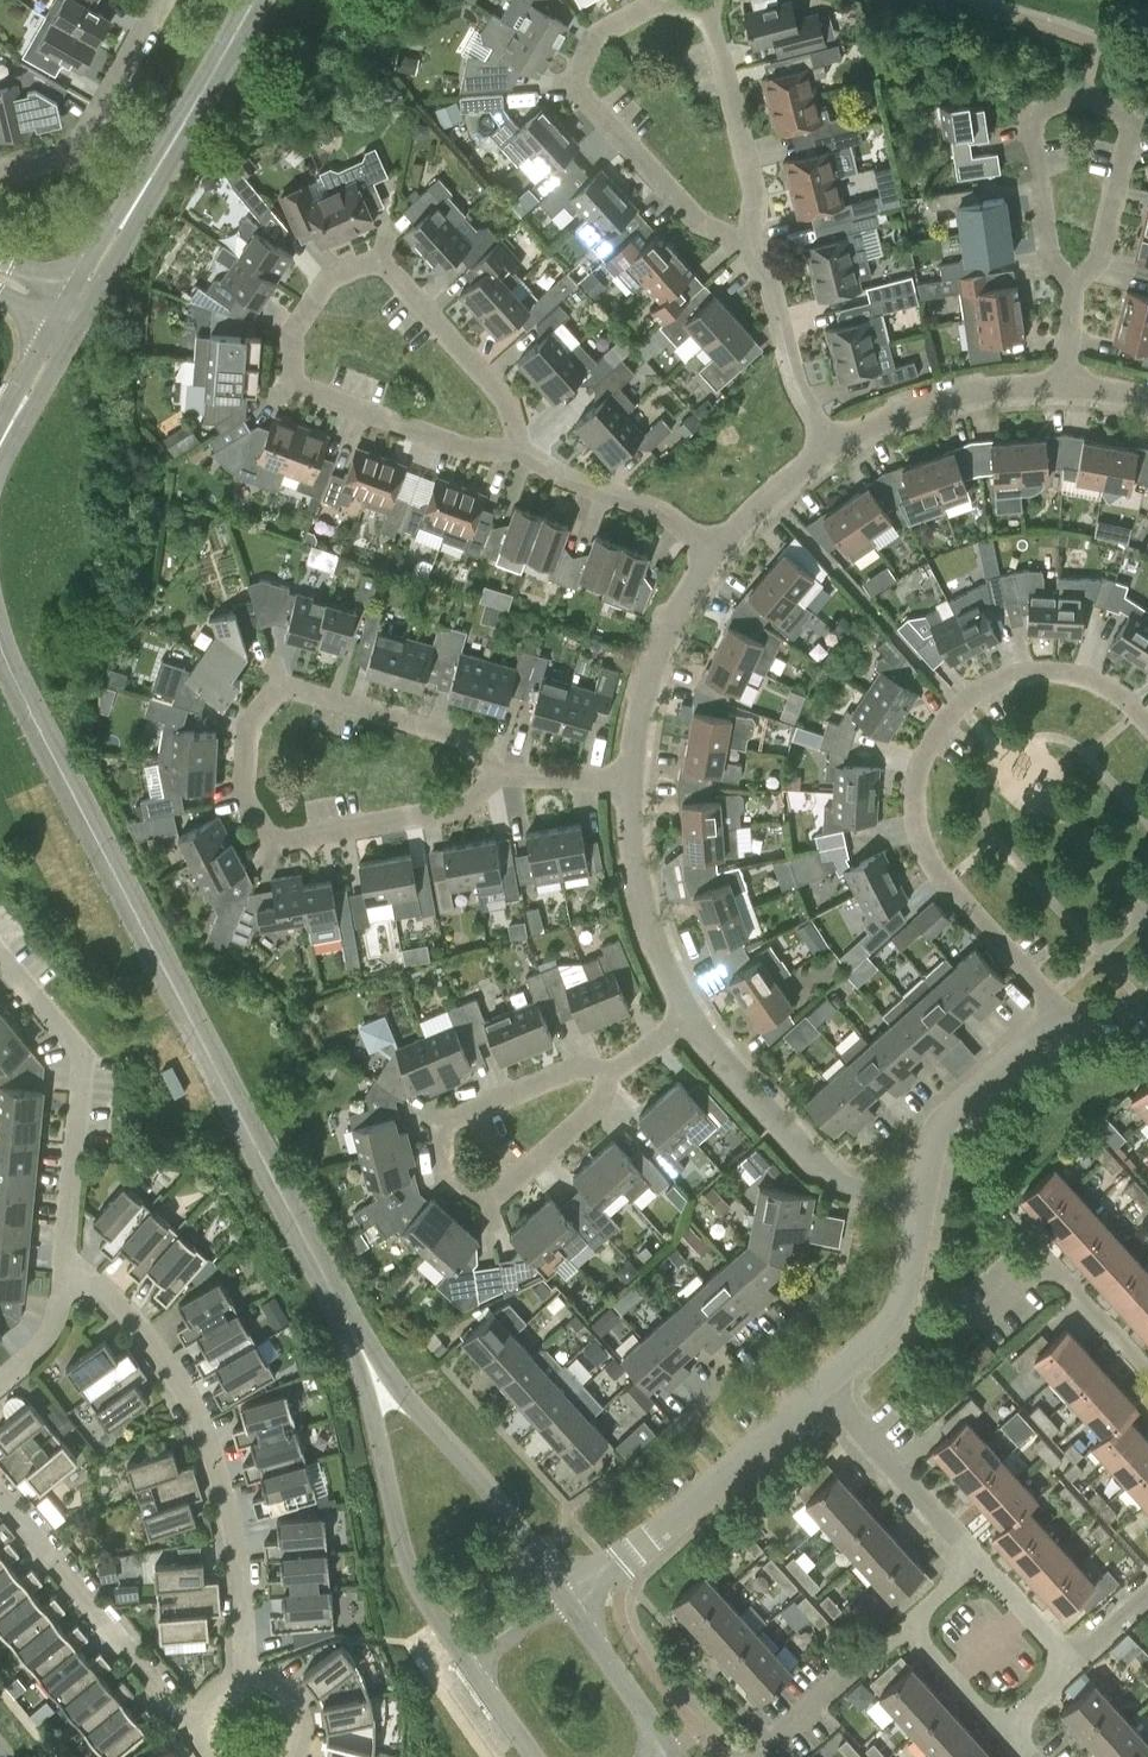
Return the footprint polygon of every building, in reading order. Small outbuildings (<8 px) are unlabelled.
[(52,20),(96,45),(111,19),(93,9),(92,4),(94,0),(53,0),(53,1),(56,12),(52,20)] [(532,4),(534,0),(510,0),(499,18),(517,28),(553,49),(567,25),(532,4)] [(794,20),(790,2),(745,14),(749,30),(747,31),(748,35),(750,34),(753,46),(797,35),(801,49),(824,43),(817,14),(794,20)] [(538,74),(553,49),(517,28),(499,18),(491,13),(480,33),(482,41),(492,47),(484,60),(468,56),(460,92),(491,90),(497,63),(503,53),(538,74)] [(81,71),(96,45),(52,20),(47,27),(36,30),(23,57),(52,73),(58,62),(64,61),(81,71)] [(763,63),(767,77),(762,78),(769,106),(815,94),(811,76),(825,72),(823,63),(841,58),(837,44),(763,63)] [(398,53),(395,68),(409,71),(412,56),(398,53)] [(28,132),(26,123),(35,121),(36,127),(62,122),(58,104),(67,88),(28,67),(25,72),(2,78),(0,80),(0,139),(28,132)] [(370,75),(363,90),(376,96),(383,81),(370,75)] [(475,110),(504,108),(502,93),(459,97),(460,107),(475,105),(475,110)] [(827,109),(820,111),(815,94),(769,106),(776,134),(791,130),(794,143),(859,127),(855,112),(830,119),(827,109)] [(454,100),(436,107),(442,122),(460,115),(454,100)] [(968,101),(935,106),(937,122),(942,121),(944,136),(950,135),(956,178),(1000,172),(997,152),(971,156),(969,139),(988,136),(983,105),(969,107),(968,101)] [(529,154),(561,125),(544,106),(520,128),(508,116),(489,133),(517,165),(529,154)] [(428,124),(414,122),(411,137),(419,138),(427,134),(428,124)] [(542,196),(564,177),(566,179),(581,165),(569,153),(579,144),(561,125),(529,154),(546,173),(532,185),(542,196)] [(794,143),(798,158),(783,161),(791,189),(836,177),(858,172),(851,144),(863,141),(859,127),(794,143)] [(344,186),(329,193),(347,234),(352,231),(356,234),(368,228),(368,224),(373,222),(360,193),(375,187),(373,182),(388,175),(375,147),(365,152),(363,159),(338,171),(344,186)] [(240,172),(243,176),(255,166),(246,153),(230,160),(240,172)] [(268,205),(243,176),(240,172),(230,160),(219,165),(231,185),(261,222),(270,208),(268,205)] [(602,170),(592,178),(581,165),(566,179),(539,203),(552,217),(564,206),(571,214),(578,208),(586,218),(619,189),(602,170)] [(876,196),(844,205),(836,177),(791,189),(798,217),(810,213),(814,227),(876,211),(880,210),(876,196)] [(342,236),(347,234),(329,193),(315,199),(308,183),(278,196),(295,235),(297,234),(301,243),(317,236),(321,245),(326,243),(330,246),(342,240),(342,236)] [(404,234),(421,253),(454,224),(445,214),(449,210),(441,202),(448,195),(438,184),(431,190),(428,187),(401,211),(414,225),(404,234)] [(539,201),(528,189),(511,204),(522,216),(539,201)] [(604,260),(627,238),(629,237),(618,224),(636,208),(619,189),(586,218),(603,236),(591,246),(604,260)] [(932,210),(957,207),(961,233),(1008,226),(1004,198),(979,202),(972,190),(930,195),(932,210)] [(853,261),(867,258),(860,230),(879,225),(876,211),(814,227),(818,244),(806,247),(812,272),(853,261)] [(240,234),(249,240),(238,256),(275,281),(293,256),(255,230),(258,226),(247,217),(239,228),(240,234)] [(467,233),(464,235),(454,224),(421,253),(439,272),(458,255),(469,268),(499,240),(488,228),(467,233)] [(941,279),(957,277),(987,273),(990,258),(1012,254),(1008,226),(961,233),(964,252),(957,262),(939,264),(941,279)] [(638,250),(627,238),(604,260),(632,292),(643,282),(676,252),(658,232),(638,250)] [(1141,233),(1135,258),(1147,261),(1147,235),(1141,233)] [(459,295),(478,316),(510,287),(521,278),(510,267),(502,258),(510,251),(499,240),(469,268),(464,273),(472,283),(459,295)] [(694,272),(676,252),(643,282),(661,302),(651,310),(662,323),(705,284),(694,273),(694,272)] [(189,300),(212,308),(226,312),(236,298),(243,297),(258,307),(275,281),(238,256),(221,281),(218,279),(213,280),(206,291),(199,286),(189,300)] [(872,278),(867,258),(853,261),(812,272),(819,300),(861,289),(859,281),(872,278)] [(478,316),(498,337),(518,319),(527,329),(576,285),(566,273),(538,299),(530,290),(521,299),(510,287),(478,316)] [(592,273),(580,284),(593,298),(605,287),(592,273)] [(964,319),(976,317),(1021,311),(1017,284),(990,288),(987,273),(957,277),(964,319)] [(867,290),(869,301),(916,289),(913,278),(867,290)] [(869,301),(873,315),(868,319),(827,330),(833,355),(875,344),(888,341),(881,313),(919,303),(916,289),(869,301)] [(1147,323),(1147,297),(1127,291),(1120,316),(1147,323)] [(685,361),(704,344),(734,316),(715,295),(693,315),(684,304),(659,326),(677,347),(674,349),(685,361)] [(546,335),(518,360),(535,380),(577,342),(561,324),(569,316),(559,304),(536,325),(546,335)] [(242,317),(226,312),(212,308),(210,336),(196,335),(194,359),(259,364),(261,336),(240,334),(242,317)] [(998,342),(1025,338),(1021,311),(976,317),(980,345),(968,346),(970,362),(1000,358),(998,342)] [(716,390),(741,368),(732,358),(754,337),(734,316),(704,344),(714,356),(699,370),(716,390)] [(1120,316),(1114,341),(1145,349),(1142,363),(1147,365),(1147,323),(1120,316)] [(631,344),(641,357),(665,338),(655,325),(631,344)] [(888,341),(875,344),(833,355),(840,380),(873,371),(877,388),(918,377),(915,363),(896,368),(888,341)] [(591,386),(615,366),(605,355),(596,363),(577,342),(535,380),(554,401),(574,383),(589,384),(591,386)] [(203,422),(215,423),(220,432),(244,419),(248,392),(256,393),(259,364),(194,359),(192,383),(206,384),(203,422)] [(634,405),(619,387),(627,379),(634,373),(622,360),(615,366),(591,386),(595,390),(594,407),(575,424),(593,443),(625,414),(634,405)] [(694,412),(679,427),(687,435),(702,421),(694,412)] [(661,417),(643,434),(625,414),(593,443),(612,464),(634,444),(641,445),(643,443),(649,450),(672,429),(661,417)] [(212,453),(238,476),(249,464),(256,478),(260,484),(277,490),(284,471),(301,427),(274,417),(270,429),(257,424),(250,430),(244,419),(220,432),(221,433),(209,440),(215,451),(212,453)] [(318,463),(327,437),(301,427),(284,471),(300,477),(296,488),(312,494),(320,497),(331,468),(318,463)] [(170,453),(195,439),(189,428),(163,442),(170,453)] [(1047,468),(1063,467),(1065,434),(1045,435),(1045,438),(1018,440),(1022,493),(1036,490),(1040,487),(1045,479),(1048,478),(1047,468)] [(1084,437),(1065,434),(1063,467),(1061,491),(1100,498),(1101,492),(1110,445),(1084,440),(1084,437)] [(991,440),(971,441),(978,474),(993,473),(994,483),(995,496),(1022,493),(1018,440),(991,443),(991,440)] [(963,479),(978,474),(971,441),(952,448),(953,451),(928,460),(944,507),(970,498),(963,479)] [(1146,482),(1147,477),(1147,449),(1137,447),(1137,450),(1110,445),(1101,492),(1108,502),(1126,489),(1129,489),(1131,480),(1146,482)] [(366,496),(381,456),(357,447),(345,478),(332,473),(322,499),(336,505),(337,501),(348,505),(353,492),(366,496)] [(363,503),(387,512),(381,530),(394,535),(405,505),(392,501),(405,465),(381,456),(366,496),(363,503)] [(901,466),(883,473),(898,503),(908,524),(910,523),(909,521),(922,509),(930,513),(945,511),(944,507),(928,460),(902,469),(901,466)] [(885,511),(898,503),(883,473),(866,484),(868,486),(846,502),(868,535),(891,519),(885,511)] [(416,534),(419,526),(443,535),(461,486),(437,477),(428,501),(426,500),(419,505),(412,502),(402,529),(416,534)] [(461,486),(443,535),(441,539),(465,548),(464,552),(477,557),(487,530),(494,513),(480,508),(485,495),(461,486)] [(316,509),(320,497),(312,494),(308,507),(316,509)] [(846,502),(824,517),(822,514),(805,526),(827,551),(840,542),(852,560),(874,544),(868,535),(846,502)] [(497,559),(501,546),(527,556),(542,516),(516,506),(506,532),(492,527),(482,553),(497,559)] [(558,551),(568,526),(542,516),(527,556),(552,566),(548,578),(562,583),(572,557),(558,551)] [(1092,519),(1090,536),(1124,540),(1126,523),(1092,519)] [(1061,533),(1060,543),(1072,544),(1073,534),(1061,533)] [(595,536),(586,562),(572,557),(562,583),(576,588),(581,576),(606,586),(622,546),(595,536)] [(782,550),(785,552),(767,573),(806,607),(825,585),(808,571),(817,560),(795,536),(782,550)] [(977,542),(981,561),(995,558),(991,539),(977,542)] [(308,543),(303,558),(329,568),(335,553),(308,543)] [(648,555),(622,546),(606,586),(603,598),(642,613),(652,586),(638,581),(648,555)] [(883,564),(857,581),(865,593),(891,577),(883,564)] [(1030,594),(1028,633),(1054,635),(1056,591),(1045,590),(1045,578),(1042,570),(1027,569),(999,575),(1005,603),(1019,600),(1018,596),(1030,594)] [(369,608),(370,607),(370,608),(378,578),(362,573),(354,604),(369,608)] [(748,594),(746,593),(734,607),(762,625),(771,614),(774,617),(771,621),(789,637),(794,636),(802,627),(801,622),(797,618),(806,607),(767,573),(748,594)] [(992,606),(1005,603),(999,575),(985,578),(986,581),(991,602),(992,606)] [(248,584),(252,599),(259,622),(282,615),(290,617),(284,636),(314,645),(326,601),(297,593),(293,606),(283,603),(275,576),(248,584)] [(1092,603),(1105,608),(1114,580),(1101,576),(1092,603)] [(1110,645),(1132,660),(1147,635),(1147,609),(1147,610),(1124,595),(1128,585),(1114,580),(1105,608),(1119,612),(1120,609),(1130,615),(1110,645)] [(991,602),(986,581),(948,601),(954,613),(974,652),(997,640),(981,607),(991,602)] [(1082,592),(1056,591),(1054,635),(1080,636),(1082,592)] [(510,595),(503,593),(498,607),(506,609),(510,595)] [(240,628),(259,622),(252,599),(232,605),(234,611),(212,617),(217,633),(202,655),(239,681),(232,675),(248,652),(240,628)] [(356,610),(326,601),(314,645),(344,654),(356,610)] [(382,611),(370,608),(370,607),(369,608),(359,642),(372,646),(365,672),(393,680),(406,636),(377,628),(382,611)] [(726,624),(728,625),(716,650),(751,667),(764,673),(780,637),(762,625),(734,607),(726,624)] [(938,610),(925,616),(950,664),(974,652),(954,613),(943,619),(938,610)] [(833,628),(841,635),(851,624),(843,617),(833,628)] [(907,618),(897,627),(916,648),(926,639),(907,618)] [(438,626),(433,644),(406,636),(393,680),(422,688),(424,679),(437,682),(436,687),(452,630),(438,626)] [(449,691),(447,695),(475,703),(488,660),(461,652),(466,634),(452,630),(436,687),(449,691)] [(1132,660),(1147,670),(1147,635),(1132,660)] [(875,667),(880,671),(866,692),(902,716),(917,694),(905,686),(916,669),(886,636),(874,647),(882,655),(876,659),(875,667)] [(521,650),(516,668),(488,660),(475,703),(504,711),(509,693),(522,697),(534,653),(521,650)] [(704,676),(702,675),(694,692),(726,702),(732,689),(737,692),(735,697),(750,704),(758,687),(744,681),(751,667),(716,650),(704,676)] [(542,675),(547,657),(534,653),(522,697),(534,701),(529,719),(558,727),(570,683),(542,675)] [(174,696),(172,703),(183,707),(201,712),(205,699),(223,704),(239,681),(202,655),(192,671),(161,660),(151,689),(174,696)] [(601,664),(594,690),(570,683),(558,727),(586,735),(591,718),(603,721),(607,707),(616,678),(618,670),(601,664)] [(110,669),(107,680),(122,685),(126,674),(110,669)] [(114,689),(100,685),(98,692),(112,696),(114,689)] [(788,690),(779,714),(791,719),(801,695),(788,690)] [(678,719),(691,722),(688,738),(726,745),(745,749),(748,736),(752,733),(754,721),(751,716),(728,712),(727,717),(723,716),(726,702),(694,692),(691,706),(681,704),(678,719)] [(888,738),(902,716),(866,692),(852,715),(888,738)] [(183,707),(172,703),(149,696),(144,714),(159,719),(159,758),(214,760),(216,732),(181,730),(185,719),(179,717),(183,707)] [(828,719),(823,733),(850,742),(855,729),(828,719)] [(845,755),(850,742),(823,733),(818,745),(845,755)] [(742,763),(723,760),(726,745),(688,738),(683,766),(680,765),(677,784),(711,786),(713,772),(717,773),(716,778),(738,782),(742,763)] [(213,789),(214,760),(159,758),(158,767),(164,795),(141,800),(142,803),(135,805),(139,820),(173,812),(185,809),(180,787),(213,789)] [(877,794),(879,768),(826,765),(825,779),(834,780),(834,792),(877,794)] [(716,799),(712,800),(711,786),(677,784),(678,803),(681,803),(683,831),(735,827),(742,826),(741,811),(744,808),(743,795),(739,792),(715,794),(716,799)] [(877,794),(834,792),(818,791),(816,815),(832,816),(832,818),(876,821),(877,794)] [(177,831),(173,812),(139,820),(128,823),(136,841),(177,831)] [(178,837),(192,863),(232,842),(218,816),(178,837)] [(580,824),(553,829),(562,878),(589,873),(588,871),(602,868),(597,840),(584,842),(580,824)] [(686,859),(683,859),(684,878),(717,870),(716,857),(738,855),(735,827),(683,831),(686,859)] [(534,883),(562,878),(553,829),(525,833),(529,852),(515,855),(520,883),(534,880),(534,883)] [(815,832),(818,849),(846,843),(843,829),(815,832)] [(494,839),(469,844),(475,882),(477,893),(503,888),(505,900),(519,898),(514,870),(500,872),(494,839)] [(234,874),(245,868),(232,842),(192,863),(217,913),(206,939),(225,947),(244,903),(226,895),(235,876),(234,874)] [(848,856),(846,843),(818,849),(820,862),(848,856)] [(454,909),(450,886),(475,882),(469,844),(443,848),(448,881),(434,884),(440,912),(454,909)] [(844,871),(857,897),(895,874),(883,851),(844,871)] [(384,859),(391,897),(395,916),(420,911),(421,915),(435,913),(430,885),(416,887),(410,854),(384,859)] [(787,855),(772,859),(775,869),(790,865),(787,855)] [(370,925),(366,902),(391,897),(384,859),(359,863),(364,897),(350,899),(355,927),(370,925)] [(691,895),(693,894),(703,921),(738,908),(733,892),(747,888),(739,866),(717,870),(684,878),(691,895)] [(250,929),(308,918),(302,886),(300,874),(271,879),(273,889),(250,893),(230,938),(245,944),(250,929)] [(895,874),(857,897),(868,918),(862,921),(870,935),(861,943),(869,952),(905,920),(897,903),(907,898),(895,874)] [(308,918),(312,941),(341,936),(347,971),(360,969),(346,889),(333,892),(331,880),(302,886),(308,918)] [(712,947),(709,948),(716,966),(745,951),(741,938),(761,930),(752,903),(738,908),(703,921),(712,947)] [(913,921),(929,939),(950,920),(934,903),(913,921)] [(529,921),(532,933),(544,931),(541,918),(529,921)] [(797,929),(814,953),(827,945),(810,920),(797,929)] [(905,921),(888,936),(897,947),(915,931),(905,921)] [(526,922),(509,924),(512,938),(528,935),(526,922)] [(596,957),(602,972),(589,978),(605,1017),(629,1008),(615,973),(630,967),(619,938),(601,946),(604,953),(596,957)] [(726,981),(729,980),(745,1003),(776,981),(766,967),(778,959),(768,945),(750,957),(745,951),(716,966),(726,981)] [(975,947),(954,967),(991,1008),(1002,998),(992,988),(1003,978),(986,948),(981,953),(975,947)] [(991,1008),(954,967),(945,957),(924,976),(925,977),(960,1017),(970,1007),(980,1018),(991,1008)] [(582,962),(557,964),(540,971),(552,1000),(567,993),(581,1027),(605,1017),(589,978),(582,962)] [(864,978),(853,966),(845,974),(856,985),(864,978)] [(525,977),(535,1000),(510,1011),(526,1050),(553,1039),(538,1005),(552,1000),(540,971),(525,977)] [(960,1017),(925,977),(903,996),(949,1046),(959,1037),(950,1026),(960,1017)] [(786,1009),(792,1005),(776,981),(745,1003),(761,1026),(758,1028),(769,1043),(794,1021),(786,1009)] [(938,1056),(949,1046),(903,996),(882,1015),(890,1024),(918,1055),(928,1045),(938,1056)] [(461,1004),(461,1005),(473,1032),(486,1027),(500,1061),(526,1050),(510,1011),(485,1021),(475,998),(461,1004)] [(475,1038),(473,1032),(461,1005),(448,1011),(454,1024),(425,1036),(445,1084),(460,1078),(457,1070),(470,1064),(462,1044),(475,1038)] [(13,1027),(0,1012),(0,1037),(13,1027)] [(378,1046),(391,1055),(374,1081),(398,1097),(401,1099),(429,1087),(430,1090),(445,1084),(425,1036),(396,1048),(383,1017),(361,1027),(370,1049),(378,1046)] [(808,1040),(794,1023),(785,1031),(799,1048),(808,1040)] [(918,1055),(890,1024),(869,1043),(906,1085),(917,1075),(908,1064),(918,1055)] [(19,1073),(15,1066),(12,1062),(29,1047),(13,1027),(0,1037),(0,1079),(19,1073)] [(840,1053),(848,1062),(876,1093),(886,1084),(895,1094),(906,1085),(869,1043),(861,1034),(840,1053)] [(324,1058),(319,1067),(328,1072),(333,1063),(324,1058)] [(876,1093),(848,1062),(827,1081),(864,1123),(875,1113),(865,1102),(876,1093)] [(19,1073),(0,1079),(0,1111),(40,1115),(42,1089),(19,1087),(20,1082),(19,1073)] [(369,1108),(348,1114),(360,1158),(410,1144),(406,1129),(403,1129),(396,1100),(398,1097),(374,1081),(366,1094),(369,1108)] [(678,1081),(657,1100),(686,1132),(696,1143),(716,1125),(723,1132),(734,1122),(714,1099),(703,1108),(678,1081)] [(853,1133),(864,1123),(827,1081),(805,1101),(833,1132),(844,1122),(853,1133)] [(1147,1117),(1147,1083),(1131,1098),(1147,1117)] [(685,1167),(668,1148),(686,1132),(657,1100),(638,1117),(663,1145),(652,1154),(673,1177),(685,1167)] [(37,1141),(40,1115),(0,1111),(0,1137),(37,1141)] [(1102,1114),(1093,1121),(1110,1145),(1119,1138),(1102,1114)] [(35,1167),(37,1141),(0,1137),(0,1163),(35,1167)] [(613,1140),(594,1157),(622,1189),(632,1200),(651,1183),(658,1191),(669,1181),(641,1150),(630,1160),(613,1140)] [(1091,1149),(1101,1161),(1111,1153),(1100,1141),(1091,1149)] [(370,1188),(376,1196),(353,1211),(364,1227),(376,1220),(420,1192),(418,1191),(411,1161),(414,1160),(410,1144),(360,1158),(368,1188),(370,1188)] [(1119,1145),(1114,1149),(1122,1157),(1126,1153),(1119,1145)] [(770,1164),(756,1148),(736,1166),(750,1183),(762,1172),(770,1164)] [(1121,1165),(1111,1153),(1101,1161),(1112,1173),(1121,1165)] [(619,1226),(602,1207),(622,1189),(594,1157),(573,1177),(582,1186),(571,1196),(607,1236),(619,1226)] [(33,1193),(35,1167),(0,1163),(0,1189),(33,1193)] [(1025,1218),(1031,1225),(1072,1188),(1054,1168),(1021,1197),(1033,1210),(1025,1218)] [(1126,1186),(1136,1198),(1144,1191),(1135,1178),(1126,1186)] [(665,1192),(681,1209),(687,1198),(674,1184),(665,1192)] [(99,1245),(112,1256),(152,1209),(125,1185),(93,1221),(109,1234),(99,1245)] [(705,1194),(723,1213),(731,1206),(713,1186),(705,1194)] [(814,1196),(759,1186),(754,1215),(808,1225),(814,1196)] [(1056,1236),(1089,1207),(1072,1188),(1031,1225),(1037,1231),(1045,1224),(1056,1236)] [(30,1218),(33,1193),(0,1189),(0,1215),(30,1218)] [(1144,1191),(1136,1198),(1145,1210),(1147,1208),(1147,1195),(1144,1191)] [(397,1228),(400,1233),(424,1254),(455,1219),(432,1198),(429,1200),(420,1192),(376,1220),(386,1236),(397,1228)] [(530,1215),(566,1254),(568,1257),(587,1241),(594,1249),(606,1238),(607,1236),(571,1196),(558,1207),(549,1197),(530,1215)] [(1065,1263),(1107,1226),(1089,1207),(1056,1236),(1067,1248),(1059,1256),(1065,1263)] [(126,1269),(139,1280),(180,1233),(152,1209),(112,1256),(122,1246),(136,1258),(126,1269)] [(28,1243),(30,1218),(0,1215),(0,1240),(28,1243)] [(553,1265),(566,1254),(530,1215),(509,1234),(519,1245),(517,1254),(511,1258),(499,1260),(499,1265),(502,1290),(504,1296),(519,1289),(517,1280),(531,1273),(538,1266),(546,1276),(555,1268),(553,1265)] [(808,1225),(754,1215),(749,1243),(787,1264),(792,1237),(806,1239),(808,1225)] [(446,1274),(436,1285),(463,1309),(502,1290),(499,1265),(474,1270),(473,1267),(478,1262),(476,1242),(479,1239),(455,1219),(424,1254),(446,1274)] [(701,1237),(687,1222),(681,1232),(701,1253),(711,1244),(703,1235),(701,1237)] [(1091,1274),(1124,1245),(1107,1226),(1065,1263),(1072,1269),(1080,1262),(1091,1274)] [(195,1282),(216,1265),(180,1233),(139,1280),(149,1269),(163,1282),(154,1293),(166,1304),(190,1277),(195,1282)] [(25,1269),(28,1243),(0,1240),(0,1266),(25,1269)] [(647,1242),(636,1252),(644,1261),(655,1251),(647,1242)] [(787,1264),(749,1243),(727,1262),(765,1303),(775,1293),(766,1283),(787,1264)] [(1100,1301),(1141,1264),(1124,1245),(1091,1274),(1102,1286),(1094,1294),(1100,1301)] [(686,1259),(676,1248),(669,1255),(679,1266),(686,1259)] [(706,1281),(743,1322),(765,1303),(727,1262),(706,1281)] [(1147,1292),(1147,1271),(1141,1264),(1100,1301),(1106,1308),(1114,1300),(1125,1312),(1147,1292)] [(23,1295),(25,1269),(0,1266),(0,1293),(23,1295)] [(177,1329),(185,1343),(239,1312),(220,1280),(179,1304),(189,1322),(177,1329)] [(743,1322),(706,1281),(685,1300),(722,1342),(743,1322)] [(1147,1326),(1147,1292),(1125,1312),(1136,1325),(1128,1332),(1134,1339),(1147,1326)] [(545,1305),(553,1313),(564,1302),(557,1294),(545,1305)] [(631,1305),(623,1295),(612,1304),(621,1314),(631,1305)] [(279,1305),(274,1297),(263,1303),(268,1311),(279,1305)] [(722,1342),(685,1300),(664,1319),(692,1350),(702,1341),(711,1351),(722,1342)] [(462,1340),(482,1362),(512,1334),(527,1321),(510,1302),(493,1312),(462,1340)] [(601,1336),(620,1318),(611,1307),(591,1325),(601,1336)] [(257,1344),(239,1312),(185,1343),(186,1344),(198,1337),(207,1353),(195,1360),(203,1375),(257,1344)] [(577,1332),(584,1325),(576,1316),(569,1322),(577,1332)] [(692,1350),(664,1319),(643,1338),(680,1380),(691,1370),(681,1359),(692,1350)] [(1134,1339),(1140,1346),(1147,1339),(1147,1326),(1134,1339)] [(1022,1373),(1036,1361),(1052,1378),(1084,1349),(1067,1329),(1050,1344),(1042,1334),(1011,1361),(1022,1373)] [(512,1334),(482,1362),(501,1383),(531,1355),(512,1334)] [(669,1390),(680,1380),(643,1338),(621,1358),(649,1389),(660,1379),(669,1390)] [(104,1340),(66,1368),(87,1398),(138,1362),(128,1348),(116,1357),(104,1340)] [(596,1366),(608,1354),(595,1340),(582,1351),(596,1366)] [(275,1375),(257,1344),(203,1375),(204,1375),(216,1368),(226,1384),(213,1392),(222,1406),(275,1375)] [(539,1349),(531,1355),(501,1383),(520,1404),(561,1367),(545,1349),(539,1349)] [(1084,1349),(1052,1378),(1069,1398),(1102,1368),(1084,1349)] [(296,1362),(300,1373),(312,1369),(307,1358),(296,1362)] [(615,1358),(605,1367),(615,1378),(625,1369),(615,1358)] [(135,1383),(147,1375),(138,1362),(87,1398),(109,1428),(147,1400),(135,1383)] [(561,1367),(520,1404),(539,1425),(584,1385),(565,1364),(561,1367)] [(1102,1368),(1069,1398),(1086,1417),(1119,1387),(1102,1368)] [(635,1380),(633,1381),(632,1380),(623,1388),(624,1390),(620,1393),(639,1415),(654,1402),(635,1380)] [(584,1385),(539,1425),(558,1446),(589,1419),(603,1406),(584,1385)] [(1119,1387),(1086,1417),(1102,1434),(1124,1414),(1126,1416),(1137,1407),(1119,1387)] [(233,1430),(237,1446),(297,1429),(286,1393),(241,1406),(246,1426),(233,1430)] [(951,1470),(984,1440),(968,1423),(983,1409),(971,1397),(941,1425),(950,1435),(925,1457),(932,1465),(940,1458),(951,1470)] [(55,1426),(64,1419),(49,1401),(40,1408),(55,1426)] [(6,1470),(53,1431),(30,1402),(0,1427),(0,1441),(6,1448),(0,1453),(0,1463),(6,1470)] [(1029,1413),(1040,1425),(1048,1416),(1038,1405),(1029,1413)] [(1014,1407),(996,1423),(1013,1443),(1031,1428),(1014,1407)] [(1143,1435),(1126,1416),(1124,1414),(1102,1434),(1103,1435),(1092,1445),(1110,1464),(1143,1435)] [(1059,1428),(1048,1416),(1040,1425),(1050,1436),(1059,1428)] [(608,1440),(589,1419),(558,1446),(578,1468),(608,1440)] [(632,1431),(643,1443),(655,1432),(644,1420),(632,1431)] [(57,1431),(66,1442),(77,1433),(68,1422),(57,1431)] [(307,1463),(297,1429),(237,1446),(251,1442),(256,1461),(243,1465),(247,1480),(307,1463)] [(77,1459),(53,1431),(6,1470),(16,1483),(27,1474),(40,1489),(77,1459)] [(1147,1465),(1147,1440),(1143,1435),(1110,1464),(1127,1484),(1147,1465)] [(1032,1444),(1043,1456),(1051,1448),(1041,1437),(1032,1444)] [(960,1496),(1001,1459),(984,1440),(951,1470),(962,1482),(954,1489),(960,1496)] [(1074,1463),(1076,1462),(1084,1455),(1072,1442),(1063,1451),(1074,1463)] [(1061,1460),(1051,1448),(1043,1456),(1053,1467),(1061,1460)] [(127,1464),(138,1499),(197,1479),(192,1464),(179,1469),(172,1449),(127,1464)] [(985,1508),(1018,1478),(1001,1459),(960,1496),(966,1503),(974,1496),(985,1508)] [(1083,1470),(1076,1462),(1074,1463),(1065,1472),(1072,1480),(1083,1470)] [(317,1499),(307,1463),(247,1480),(247,1481),(261,1477),(266,1495),(253,1499),(257,1516),(317,1499)] [(1147,1499),(1147,1465),(1127,1484),(1145,1503),(1147,1499)] [(805,1502),(823,1522),(854,1493),(846,1484),(851,1480),(841,1469),(816,1492),(806,1482),(796,1491),(806,1501),(805,1502)] [(1036,1498),(1018,1478),(985,1508),(996,1520),(988,1527),(994,1534),(992,1536),(992,1537),(1025,1507),(1036,1498)] [(202,1495),(197,1479),(138,1499),(150,1534),(195,1519),(189,1500),(202,1495)] [(1056,1492),(1066,1504),(1075,1496),(1065,1484),(1056,1492)] [(1088,1498),(1099,1510),(1106,1502),(1096,1491),(1088,1498)] [(854,1493),(823,1522),(840,1541),(876,1508),(868,1498),(863,1502),(854,1493)] [(327,1495),(316,1498),(317,1499),(319,1506),(330,1503),(327,1495)] [(1086,1507),(1075,1496),(1066,1504),(1077,1515),(1086,1507)] [(1117,1514),(1106,1502),(1099,1510),(1109,1521),(1117,1514)] [(65,1517),(55,1505),(45,1513),(55,1525),(65,1517)] [(1001,1563),(1042,1526),(1025,1507),(992,1537),(1003,1549),(995,1556),(1001,1563)] [(876,1508),(840,1541),(857,1560),(889,1531),(880,1522),(885,1518),(876,1508)] [(264,1542),(266,1558),(327,1553),(324,1516),(277,1520),(278,1540),(264,1542)] [(1101,1542),(1109,1534),(1099,1522),(1091,1530),(1101,1542)] [(1027,1575),(1059,1545),(1042,1526),(1001,1563),(1007,1570),(1016,1562),(1027,1575)] [(889,1531),(857,1560),(874,1579),(911,1546),(902,1536),(897,1540),(889,1531)] [(755,1555),(762,1548),(749,1533),(742,1540),(755,1555)] [(17,1553),(7,1541),(0,1547),(0,1567),(17,1553)] [(1036,1601),(1077,1564),(1059,1545),(1027,1575),(1038,1587),(1029,1594),(1036,1601)] [(920,1556),(911,1546),(874,1579),(892,1599),(893,1598),(902,1609),(913,1599),(903,1589),(924,1570),(915,1560),(920,1556)] [(17,1553),(0,1567),(0,1615),(40,1581),(30,1569),(19,1578),(7,1564),(18,1554),(17,1553)] [(330,1589),(327,1553),(266,1558),(266,1559),(280,1557),(281,1576),(267,1578),(268,1594),(330,1589)] [(786,1563),(799,1578),(807,1571),(794,1556),(786,1563)] [(763,1564),(777,1579),(784,1572),(771,1557),(763,1564)] [(115,1561),(98,1565),(102,1582),(118,1579),(115,1561)] [(155,1564),(158,1601),(219,1596),(218,1580),(204,1581),(202,1561),(155,1564)] [(1077,1564),(1036,1601),(1042,1608),(1050,1600),(1062,1613),(1078,1599),(1094,1584),(1093,1582),(1077,1564)] [(1118,1581),(1108,1570),(1099,1578),(1109,1589),(1118,1581)] [(820,1587),(807,1571),(799,1578),(813,1594),(820,1587)] [(798,1587),(784,1572),(777,1579),(790,1594),(798,1587)] [(677,1617),(685,1627),(722,1594),(704,1574),(672,1603),(682,1613),(677,1617)] [(40,1581),(0,1615),(0,1628),(17,1648),(63,1609),(53,1597),(43,1606),(30,1591),(41,1582),(40,1581)] [(333,1626),(330,1589),(268,1594),(269,1595),(283,1593),(284,1612),(270,1614),(271,1631),(300,1628),(333,1626)] [(707,1641),(739,1613),(722,1594),(685,1627),(694,1636),(699,1632),(707,1641)] [(841,1609),(828,1594),(821,1601),(834,1616),(841,1609)] [(798,1602),(812,1617),(819,1610),(806,1595),(798,1602)] [(221,1613),(219,1596),(158,1601),(161,1638),(208,1634),(207,1614),(221,1613)] [(778,1608),(789,1628),(805,1620),(795,1599),(778,1608)] [(17,1648),(40,1676),(87,1637),(77,1624),(66,1634),(54,1619),(64,1610),(63,1609),(17,1648)] [(833,1625),(819,1610),(812,1617),(825,1632),(833,1625)] [(720,1665),(756,1632),(739,1613),(707,1641),(716,1651),(711,1655),(720,1665)] [(333,1626),(300,1628),(301,1645),(334,1633),(333,1626)] [(742,1679),(774,1651),(756,1632),(720,1665),(729,1674),(734,1670),(742,1679)] [(40,1676),(63,1704),(110,1665),(100,1652),(89,1661),(77,1647),(88,1638),(87,1637),(40,1676)] [(321,1701),(322,1704),(369,1694),(367,1687),(364,1679),(361,1673),(358,1667),(354,1662),(351,1657),(345,1650),(341,1645),(303,1674),(305,1676),(309,1680),(312,1684),(315,1688),(317,1691),(319,1696),(321,1701)] [(1147,1668),(1147,1653),(1143,1647),(1135,1653),(1147,1668)] [(792,1670),(774,1651),(742,1679),(751,1689),(746,1693),(755,1703),(792,1670)] [(870,1683),(879,1693),(896,1714),(928,1685),(920,1676),(925,1671),(915,1661),(890,1684),(880,1674),(870,1683)] [(111,1665),(110,1665),(63,1704),(86,1732),(133,1692),(123,1680),(112,1689),(100,1674),(111,1665)] [(873,1696),(861,1682),(847,1694),(855,1704),(863,1705),(873,1696)] [(1066,1725),(1075,1735),(1111,1701),(1094,1682),(1062,1711),(1071,1721),(1066,1725)] [(928,1685),(896,1714),(914,1733),(950,1700),(941,1690),(937,1694),(928,1685)] [(133,1692),(86,1732),(107,1756),(113,1756),(157,1721),(146,1708),(135,1717),(123,1702),(134,1693),(133,1692)] [(327,1734),(326,1739),(373,1751),(374,1744),(374,1737),(375,1733),(375,1729),(374,1722),(374,1716),(373,1709),(371,1701),(369,1694),(322,1704),(324,1708),(325,1711),(326,1717),(327,1722),(327,1725),(327,1730),(327,1734)] [(46,1700),(38,1707),(46,1716),(54,1710),(46,1700)] [(950,1700),(914,1733),(931,1752),(963,1723),(954,1714),(959,1709),(950,1700)] [(1097,1749),(1129,1721),(1111,1701),(1075,1735),(1084,1744),(1088,1740),(1097,1749)] [(1146,1740),(1129,1721),(1097,1749),(1104,1756),(1126,1756),(1146,1740)] [(931,1752),(935,1756),(963,1756),(985,1738),(976,1728),(971,1732),(963,1723),(931,1752)] [(963,1756),(993,1756),(989,1752),(993,1748),(985,1738),(963,1756)] [(373,1751),(326,1739),(326,1742),(325,1747),(324,1752),(322,1756),(372,1756),(373,1751)] [(849,1756),(855,1756),(860,1753),(847,1739),(839,1746),(849,1756)] [(1146,1740),(1126,1756),(1147,1756),(1147,1742),(1146,1740)] [(872,1756),(886,1756),(873,1743),(865,1750),(872,1756)]
